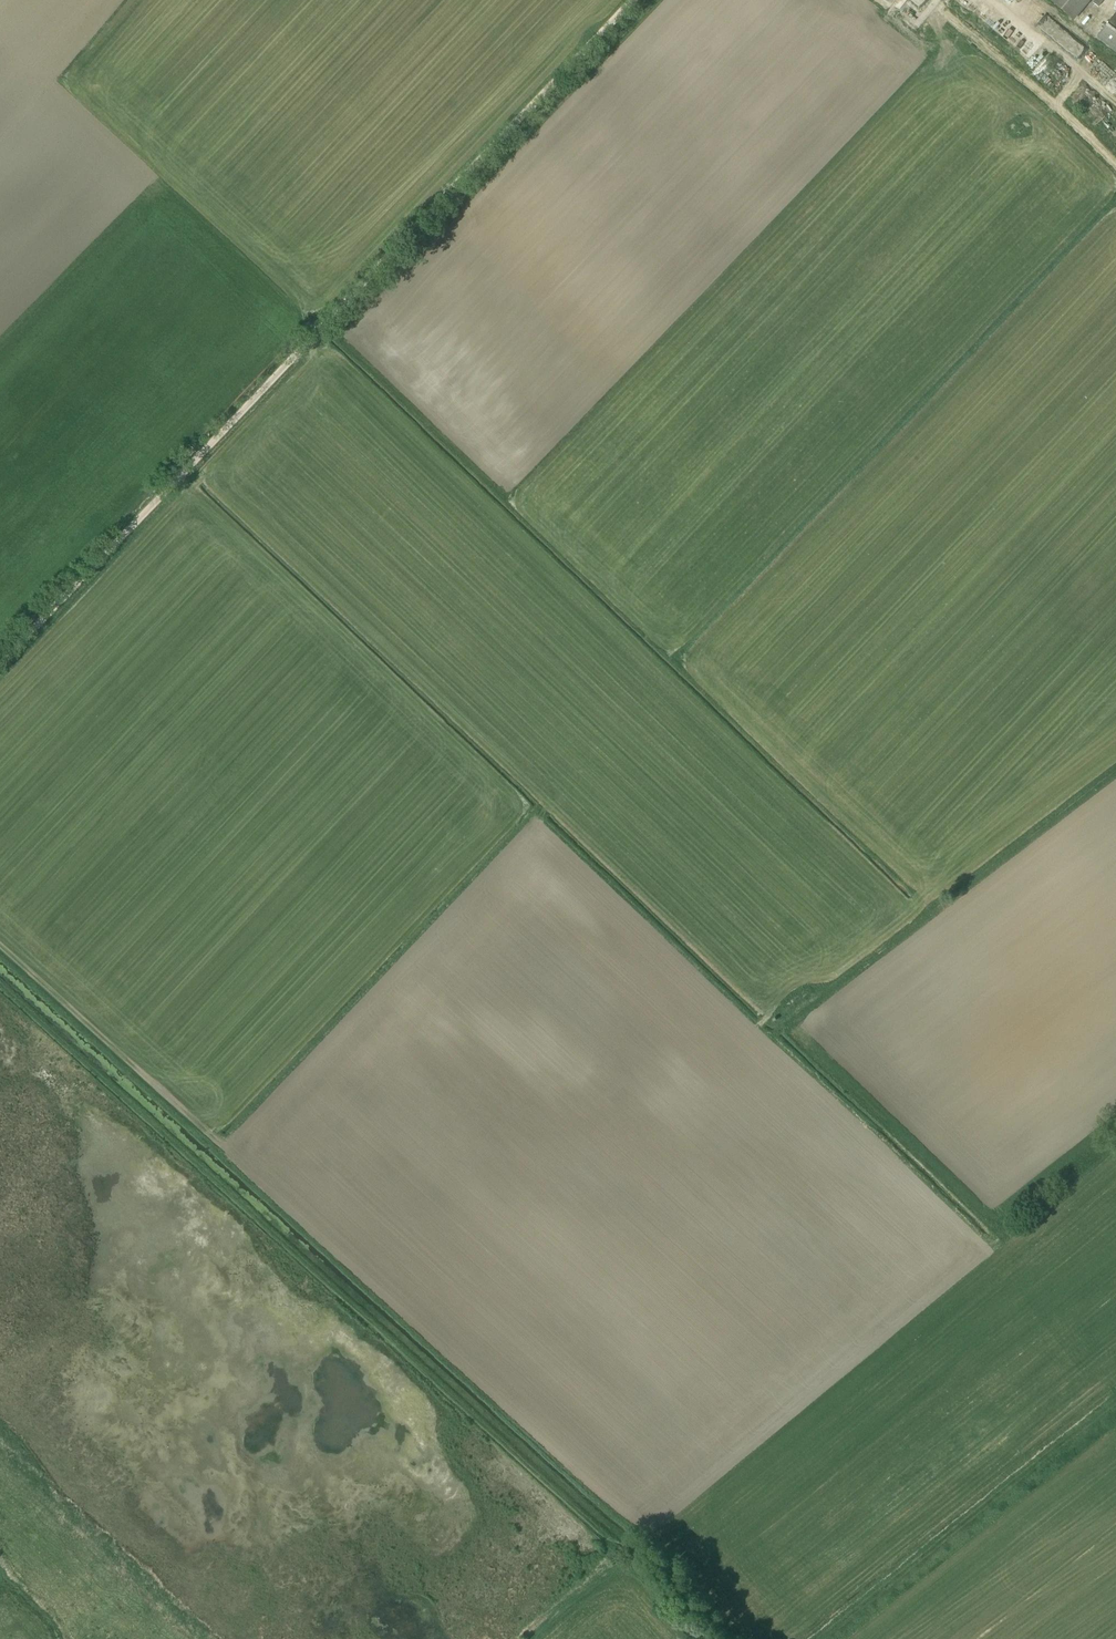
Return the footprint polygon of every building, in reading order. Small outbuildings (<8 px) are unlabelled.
[(1090,0),(1050,0),(1073,19),(1090,0)] [(1097,38),(1115,52),(1115,13),(1097,38)]
